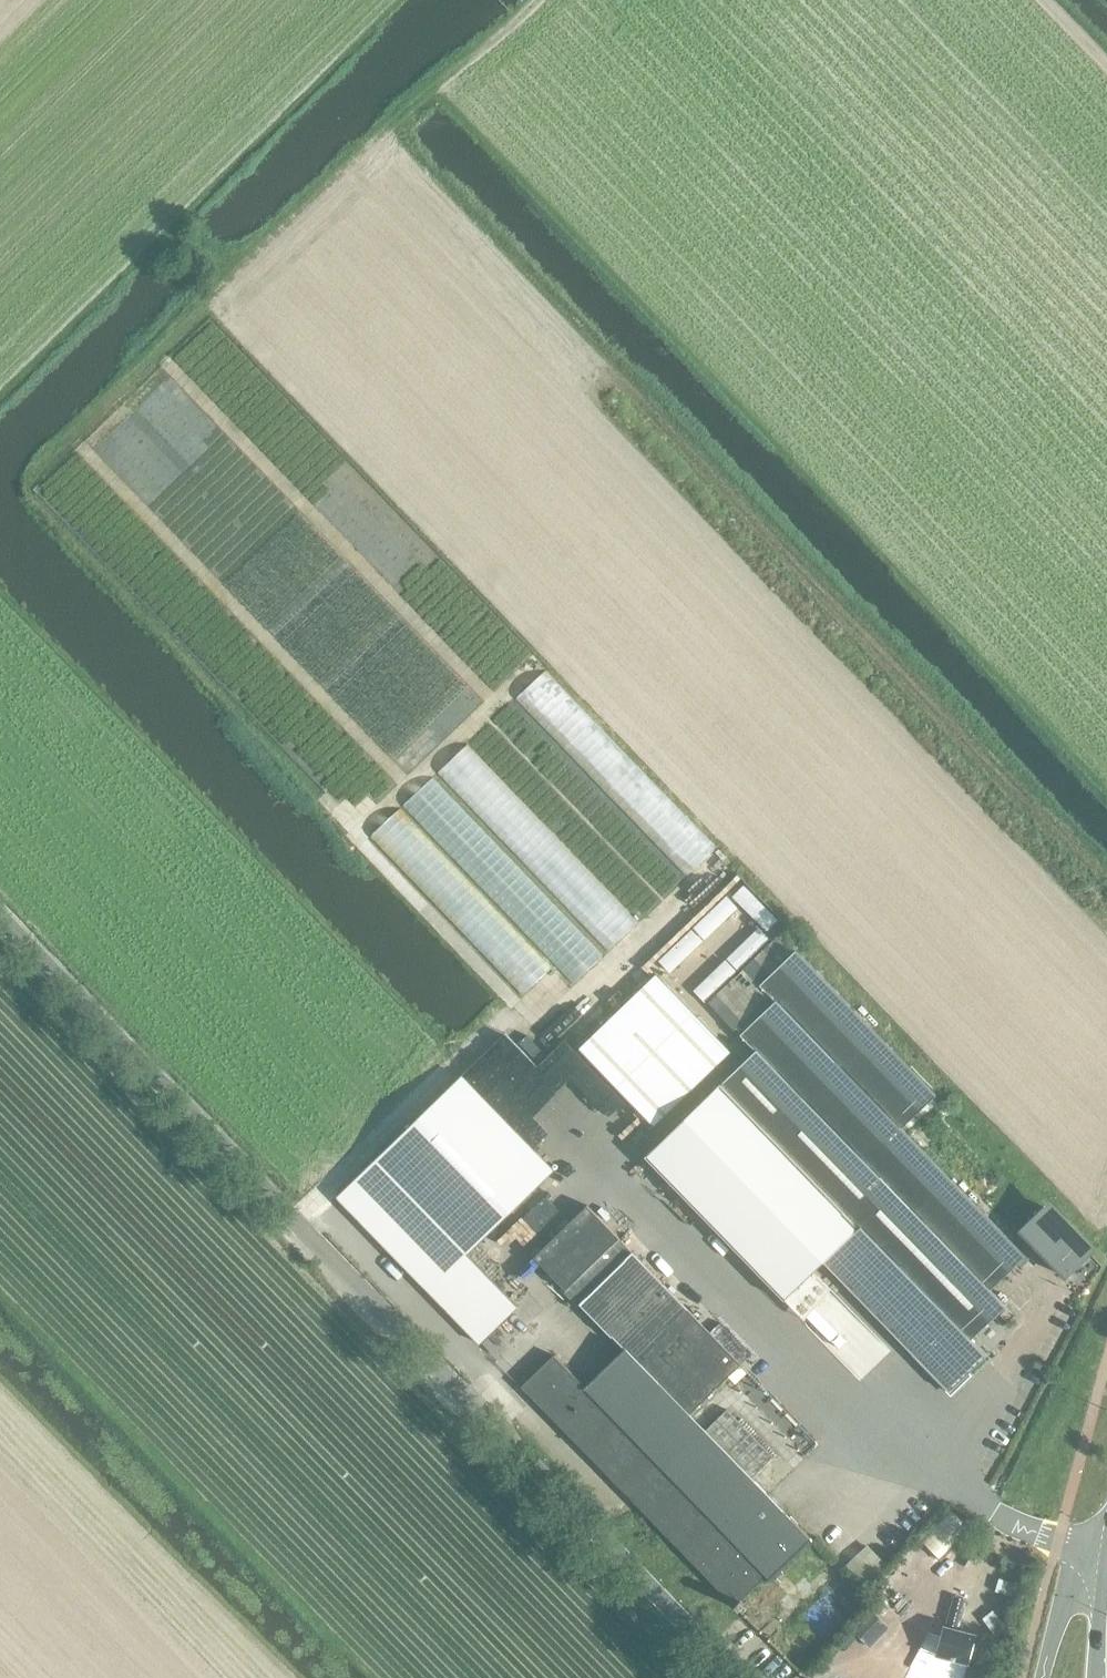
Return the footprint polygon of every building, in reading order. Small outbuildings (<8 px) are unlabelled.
[(687,872),(717,843),(546,666),(515,695),(687,872)] [(510,781),(638,917),(685,873),(569,751),(560,759),(511,708),(495,723),(513,741),(498,755),(515,773),(520,769),(522,771),(510,781)] [(438,768),(607,948),(637,919),(469,740),(438,768)] [(434,773),(404,801),(572,981),(602,953),(434,773)] [(371,832),(522,992),(551,964),(400,805),(371,832)] [(737,942),(750,955),(784,920),(745,881),(711,915),(725,929),(737,917),(749,930),(737,942)] [(706,919),(675,953),(686,964),(718,929),(706,919)] [(732,949),(698,979),(709,991),(743,961),(732,949)] [(971,1338),(1006,1304),(991,1288),(1026,1254),(902,1126),(936,1093),(796,949),(760,984),(775,1000),(740,1033),(756,1049),(721,1083),(858,1227),(824,1261),(949,1391),(987,1354),(971,1338)] [(578,1048),(653,1126),(731,1050),(690,1008),(656,973),(578,1048)] [(475,1063),(466,1071),(480,1088),(489,1080),(475,1063)] [(536,1151),(461,1074),(337,1195),(417,1277),(480,1343),(519,1306),(468,1253),(554,1169),(536,1151)] [(522,1385),(534,1397),(739,1609),(745,1602),(742,1599),(767,1575),(769,1577),(767,1579),(769,1581),(813,1538),(753,1477),(774,1457),(727,1409),(706,1429),(690,1412),(741,1363),(587,1204),(534,1256),(624,1348),(585,1385),(554,1353),(522,1385)] [(1043,1205),(1019,1229),(1066,1277),(1090,1254),(1043,1205)] [(918,1538),(940,1560),(973,1528),(950,1506),(918,1538)] [(919,1649),(936,1654),(932,1671),(958,1677),(964,1677),(976,1633),(958,1628),(966,1598),(955,1595),(947,1625),(944,1624),(942,1634),(929,1631),(919,1649)] [(853,1626),(871,1643),(889,1623),(871,1607),(853,1626)]
